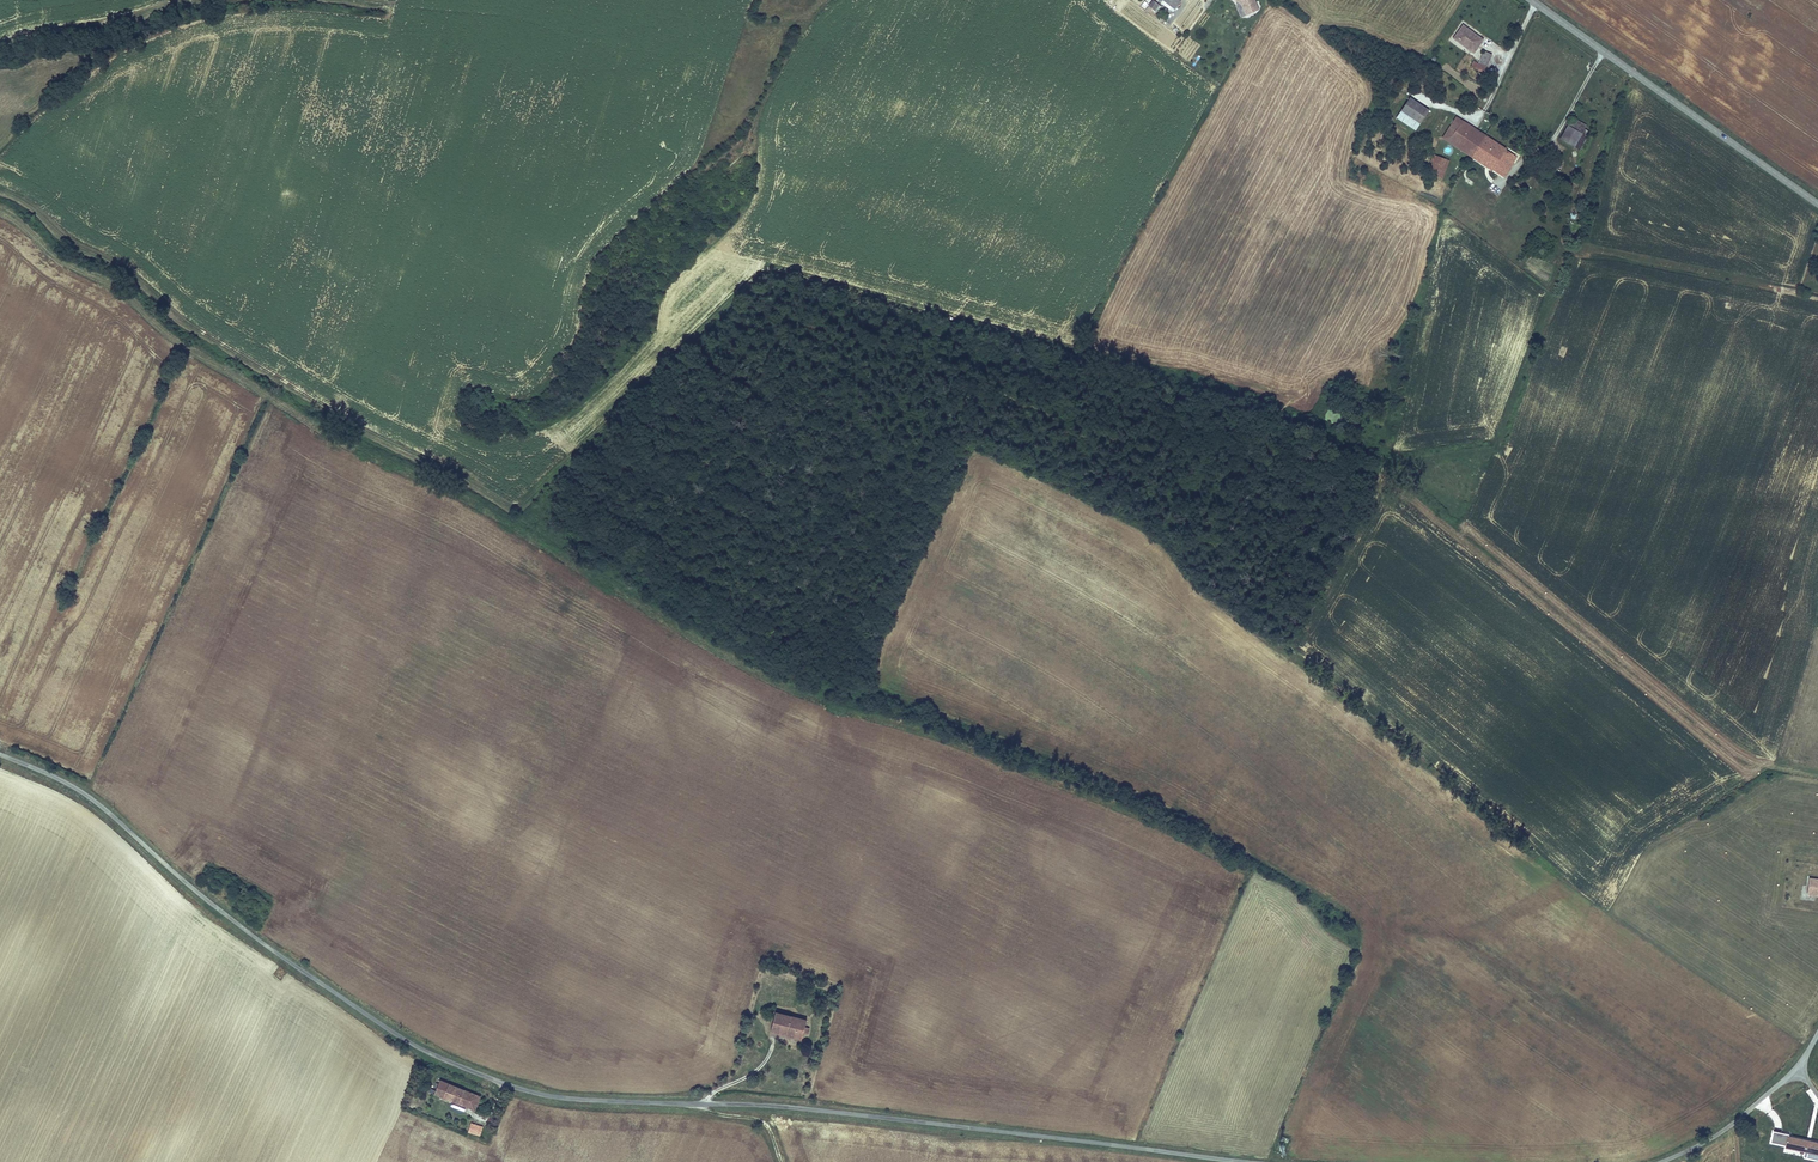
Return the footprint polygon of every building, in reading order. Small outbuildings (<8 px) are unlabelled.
[(1157,14),(1162,7),(1153,0),(1148,7),(1157,14)] [(1162,1),(1175,10),(1180,2),(1177,0),(1163,0),(1162,1)] [(1252,0),(1235,0),(1241,5),(1245,15),(1257,10),(1253,0),(1252,0)] [(1452,38),(1468,49),(1472,44),(1473,45),(1475,42),(1479,45),(1484,39),(1462,23),(1452,38)] [(1473,53),(1479,45),(1475,42),(1473,45),(1472,44),(1468,49),(1473,53)] [(1473,61),(1470,67),(1483,73),(1491,54),(1484,51),(1478,63),(1473,61)] [(1196,55),(1190,64),(1195,67),(1201,57),(1196,55)] [(1409,96),(1400,110),(1420,123),(1429,109),(1409,96)] [(1395,117),(1415,130),(1420,123),(1400,110),(1395,117)] [(1442,138),(1448,142),(1463,120),(1456,116),(1442,138)] [(1560,138),(1575,147),(1585,129),(1587,125),(1572,116),(1560,138)] [(1463,120),(1448,142),(1471,157),(1485,134),(1463,120)] [(1585,129),(1575,147),(1580,149),(1590,131),(1585,129)] [(1503,177),(1516,156),(1505,149),(1506,148),(1485,134),(1471,157),(1503,177)] [(1438,177),(1442,179),(1449,160),(1433,154),(1431,158),(1430,161),(1432,162),(1430,166),(1427,173),(1438,177)] [(1551,159),(1547,166),(1559,173),(1563,166),(1560,164),(1551,159)] [(1545,175),(1555,180),(1559,173),(1547,166),(1544,170),(1547,172),(1545,175)] [(1809,877),(1807,895),(1817,896),(1817,878),(1809,877)] [(809,1036),(811,1026),(804,1025),(806,1019),(774,1012),(770,1030),(802,1038),(802,1034),(809,1036)] [(475,1093),(441,1080),(436,1093),(470,1107),(475,1093)] [(482,1096),(475,1093),(470,1107),(476,1109),(482,1096)] [(484,1127),(472,1123),(469,1131),(481,1136),(484,1127)] [(1790,1136),(1790,1134),(1774,1131),(1771,1143),(1786,1146),(1785,1147),(1805,1152),(1804,1157),(1817,1160),(1817,1142),(1790,1136)]
